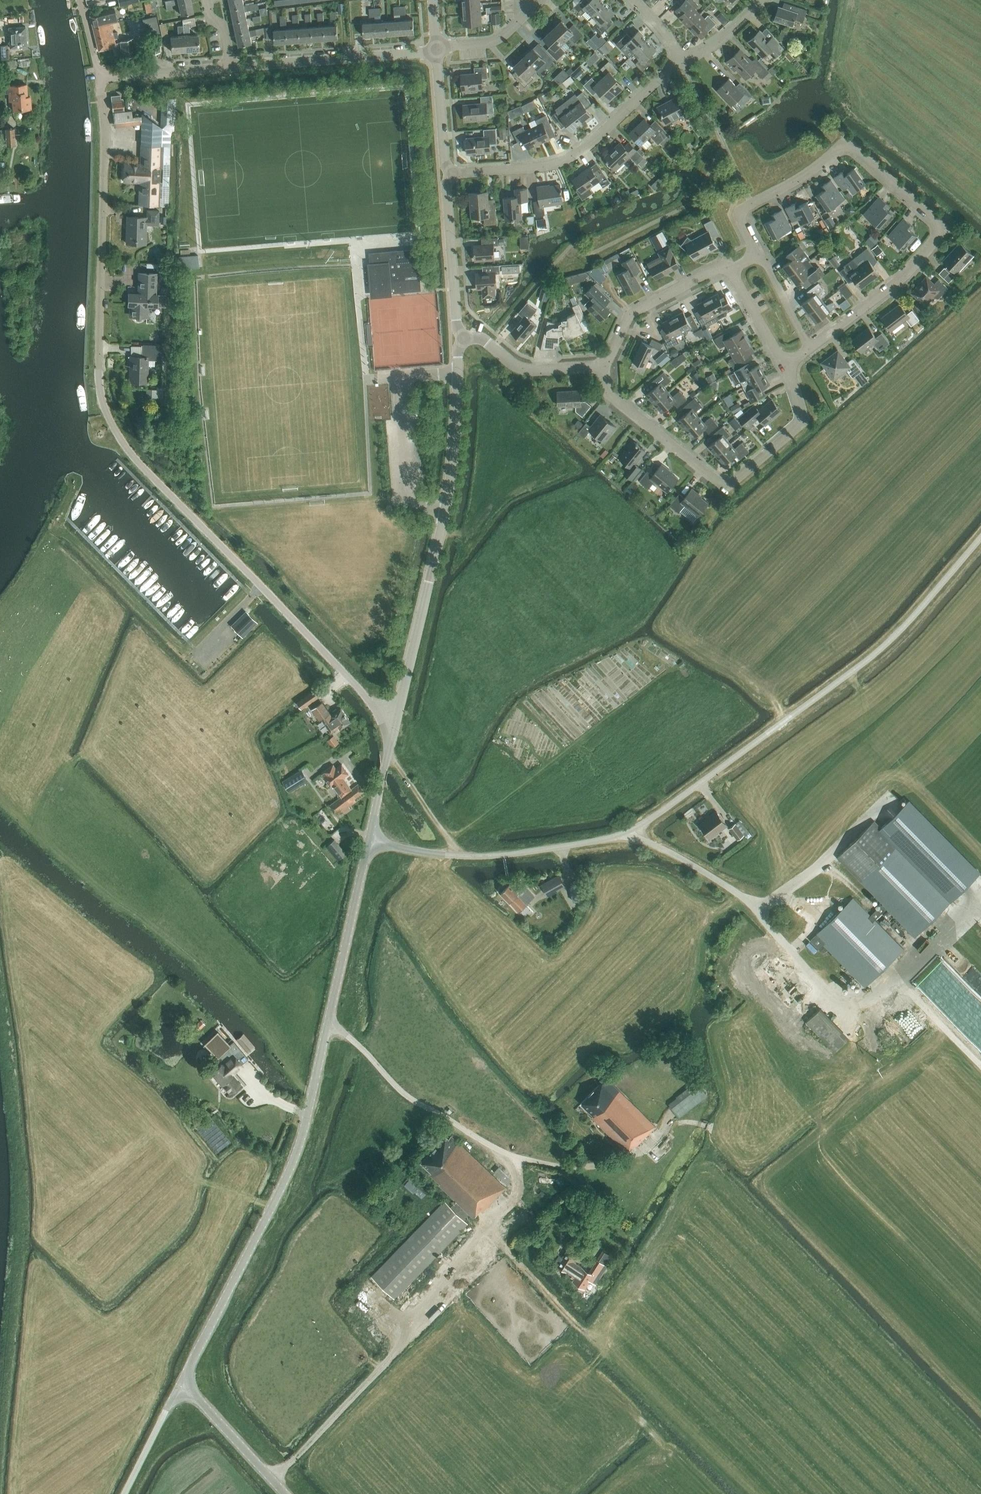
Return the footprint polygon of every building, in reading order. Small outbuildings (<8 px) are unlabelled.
[(178,3),(181,15),(193,12),(191,0),(178,3)] [(231,9),(244,6),(243,0),(229,0),(231,9)] [(605,3),(602,0),(590,0),(590,1),(589,0),(581,0),(574,7),(581,15),(586,10),(592,16),(605,3)] [(675,10),(680,16),(678,17),(687,26),(700,13),(695,8),(698,5),(694,0),(685,0),(675,10)] [(807,10),(784,2),(782,8),(778,6),(774,20),(793,26),(795,19),(803,21),(807,10)] [(338,14),(346,13),(345,3),(337,3),(338,14)] [(462,15),(481,14),(480,3),(461,4),(462,15)] [(605,3),(592,16),(598,22),(593,27),(600,34),(612,23),(607,19),(614,12),(605,3)] [(251,11),(250,5),(244,6),(231,9),(234,21),(247,18),(245,12),(251,11)] [(93,28),(111,23),(118,22),(115,9),(99,13),(99,14),(90,16),(93,28)] [(720,21),(725,16),(721,12),(716,17),(720,21)] [(492,24),(500,23),(500,13),(491,14),(492,24)] [(700,13),(687,26),(696,35),(697,34),(701,38),(716,23),(708,15),(704,18),(700,13)] [(481,14),(462,15),(463,26),(481,24),(481,14)] [(400,15),(394,15),(395,21),(388,21),(389,34),(401,34),(400,15)] [(413,20),(406,20),(406,15),(400,15),(401,34),(414,33),(413,20)] [(381,16),(375,16),(376,22),(375,22),(376,35),(389,34),(388,21),(381,22),(381,16)] [(189,26),(196,25),(194,17),(182,19),(183,25),(189,25),(189,26)] [(249,30),(247,18),(234,21),(236,33),(249,31),(249,30)] [(619,28),(623,24),(621,22),(619,19),(615,23),(619,28)] [(553,29),(564,41),(569,36),(575,42),(583,35),(573,24),(569,29),(561,21),(553,29)] [(376,35),(375,22),(363,23),(363,36),(376,35)] [(93,28),(98,50),(108,48),(116,46),(114,38),(113,33),(112,30),(113,29),(111,23),(93,28)] [(162,36),(168,35),(166,23),(159,24),(162,36)] [(286,23),(280,23),(281,29),(274,30),(275,43),(288,42),(287,29),(286,23)] [(171,51),(185,50),(183,25),(178,26),(178,36),(170,37),(171,51)] [(189,25),(183,25),(185,50),(199,49),(197,35),(189,35),(189,26),(189,25)] [(337,25),(324,26),(325,39),(338,38),(337,25)] [(313,40),(325,39),(324,26),(312,27),(313,40)] [(11,48),(27,47),(26,27),(9,28),(11,48)] [(313,40),(312,27),(299,28),(300,41),(313,40)] [(250,36),(264,33),(263,28),(249,30),(249,31),(250,36)] [(300,41),(299,28),(287,29),(288,42),(300,41)] [(560,46),(564,41),(553,29),(544,38),(551,45),(547,50),(557,60),(565,52),(560,46)] [(785,40),(788,30),(782,29),(779,38),(784,40),(785,40)] [(250,36),(249,31),(236,33),(239,46),(252,43),(250,36)] [(634,53),(647,40),(638,31),(632,38),(627,33),(616,44),(623,51),(628,47),(634,53)] [(768,41),(765,38),(759,32),(749,41),(763,56),(768,50),(774,57),(783,48),(772,37),(768,41)] [(132,38),(131,34),(127,35),(128,39),(120,41),(122,57),(136,56),(134,38),(132,38)] [(599,47),(606,40),(601,35),(599,38),(595,34),(590,38),(599,47)] [(150,53),(160,52),(158,40),(148,42),(150,53)] [(647,40),(634,53),(640,59),(635,64),(642,71),(654,60),(649,56),(656,49),(647,40)] [(603,44),(599,47),(600,48),(603,51),(608,46),(604,42),(603,44)] [(8,44),(0,45),(0,59),(11,58),(10,49),(8,49),(8,44)] [(524,57),(535,69),(539,73),(553,59),(541,46),(536,51),(533,48),(524,57)] [(758,52),(753,47),(749,50),(754,55),(758,52)] [(752,63),(740,50),(729,60),(726,63),(734,72),(737,69),(745,78),(755,69),(762,77),(769,71),(768,71),(757,59),(752,63)] [(530,75),(535,69),(524,57),(514,66),(517,69),(512,74),(524,87),(533,78),(530,75)] [(590,66),(595,62),(590,57),(586,61),(590,66)] [(601,79),(616,94),(624,86),(613,75),(618,71),(609,61),(601,68),(606,74),(601,79)] [(462,91),(482,89),(481,78),(488,78),(487,66),(474,67),(474,73),(461,75),(462,91)] [(772,67),(768,71),(769,71),(771,75),(773,76),(777,72),(772,67)] [(616,94),(601,79),(597,83),(591,77),(584,85),(593,94),(598,90),(608,101),(616,94)] [(737,89),(728,79),(717,90),(731,105),(739,98),(744,103),(752,96),(742,85),(737,89)] [(27,97),(26,84),(8,85),(9,101),(12,101),(13,110),(31,109),(30,96),(27,97)] [(577,96),(567,104),(582,124),(592,116),(586,109),(584,106),(589,102),(582,92),(577,96)] [(120,98),(120,95),(111,96),(112,102),(111,102),(111,104),(109,107),(112,109),(112,111),(124,109),(123,98),(120,98)] [(465,121),(487,119),(487,113),(494,113),(492,95),(480,96),(481,103),(463,105),(465,121)] [(682,105),(677,96),(671,100),(672,102),(658,109),(666,124),(683,115),(686,119),(694,115),(687,102),(682,105)] [(557,111),(552,115),(559,125),(564,121),(567,124),(572,132),(582,124),(567,104),(557,111)] [(161,146),(170,147),(171,133),(142,113),(141,145),(161,146)] [(531,128),(539,144),(556,136),(546,115),(535,120),(537,125),(531,128)] [(660,142),(667,135),(669,134),(656,121),(651,126),(644,119),(630,133),(645,150),(652,144),(646,138),(650,135),(659,144),(660,142)] [(700,133),(705,130),(700,121),(695,124),(700,133)] [(539,144),(531,128),(525,131),(523,126),(512,131),(518,142),(523,140),(528,149),(539,144)] [(6,145),(15,144),(14,127),(5,128),(6,145)] [(468,154),(490,152),(489,144),(497,144),(495,128),(483,129),(484,136),(466,138),(468,154)] [(506,129),(499,129),(500,139),(506,138),(506,136),(509,135),(509,129),(506,129)] [(667,135),(660,142),(663,146),(671,139),(667,135)] [(637,164),(644,157),(637,151),(629,142),(624,147),(620,142),(604,158),(615,170),(630,156),(637,164)] [(140,162),(124,161),(124,182),(138,183),(138,182),(139,182),(139,205),(159,206),(161,146),(141,145),(140,162)] [(159,206),(168,206),(170,147),(161,146),(159,206)] [(640,148),(637,151),(644,157),(645,159),(647,156),(640,148)] [(644,157),(637,164),(640,167),(647,161),(645,159),(644,157)] [(658,164),(655,167),(664,177),(667,174),(658,164)] [(588,188),(599,181),(603,187),(610,182),(600,168),(594,172),(590,167),(583,172),(584,172),(573,180),(580,189),(576,192),(582,201),(593,194),(588,188)] [(865,183),(854,169),(856,168),(856,167),(844,176),(841,172),(834,177),(843,190),(848,186),(853,193),(867,183),(867,182),(865,183)] [(845,199),(831,179),(823,185),(826,188),(814,197),(814,198),(816,196),(827,211),(825,212),(825,213),(845,199)] [(562,203),(560,184),(546,187),(545,185),(537,186),(539,201),(534,202),(536,216),(545,215),(543,206),(562,203)] [(505,220),(522,219),(521,201),(528,201),(527,188),(514,189),(515,197),(503,197),(505,220)] [(624,192),(627,198),(639,193),(637,189),(629,193),(628,190),(624,192)] [(488,206),(487,191),(470,193),(472,217),(484,217),(484,225),(497,224),(495,205),(488,206)] [(0,195),(0,204),(22,203),(22,194),(0,195)] [(894,216),(883,206),(886,202),(879,196),(863,214),(881,230),(882,230),(880,228),(892,215),(893,216),(894,216)] [(814,217),(807,203),(809,202),(809,201),(795,208),(793,204),(785,208),(792,221),(798,218),(801,224),(817,216),(816,216),(814,217)] [(700,211),(703,217),(710,213),(707,208),(700,211)] [(792,229),(782,209),(774,214),(776,218),(763,225),(765,224),(772,238),(770,239),(771,240),(792,229)] [(158,225),(159,210),(147,210),(147,217),(146,217),(127,216),(126,243),(145,244),(146,225),(158,225)] [(527,224),(535,224),(533,215),(526,216),(526,218),(526,220),(526,222),(527,224)] [(538,231),(547,229),(545,218),(536,219),(538,231)] [(918,237),(907,228),(910,224),(904,218),(888,236),(906,252),(906,251),(904,250),(916,236),(918,238),(918,237)] [(716,247),(712,238),(719,234),(711,220),(704,224),(708,232),(692,241),(687,237),(681,246),(689,252),(690,251),(694,258),(716,247)] [(662,231),(654,236),(660,248),(669,243),(662,231)] [(802,231),(797,234),(800,239),(805,237),(802,231)] [(799,239),(797,235),(790,238),(793,243),(799,239)] [(879,241),(874,236),(867,244),(871,248),(879,241)] [(475,260),(494,258),(493,245),(498,245),(498,237),(481,238),(482,246),(474,246),(475,260)] [(786,249),(787,251),(795,245),(794,243),(786,249)] [(956,273),(973,255),(960,243),(944,261),(948,265),(945,268),(944,267),(939,273),(949,282),(954,277),(951,274),(954,271),(956,273)] [(790,275),(804,264),(809,261),(810,259),(799,245),(788,254),(792,259),(783,266),(790,275)] [(877,256),(881,252),(877,246),(872,250),(877,256)] [(656,279),(673,270),(679,266),(669,247),(658,253),(663,260),(650,267),(656,279)] [(862,252),(853,259),(870,281),(879,274),(872,265),(877,261),(867,248),(862,252)] [(372,295),(390,294),(390,293),(421,290),(417,249),(369,253),(372,295)] [(179,269),(199,267),(198,255),(178,257),(179,269)] [(835,268),(840,264),(834,256),(829,260),(835,268)] [(628,294),(641,287),(634,274),(640,270),(633,257),(622,263),(626,270),(617,275),(628,294)] [(870,281),(853,259),(843,266),(845,267),(840,271),(848,283),(853,279),(860,288),(870,281)] [(809,261),(804,264),(790,275),(797,285),(807,277),(811,283),(824,273),(819,267),(816,269),(809,261)] [(496,297),(495,287),(497,286),(496,274),(500,273),(499,265),(482,266),(483,274),(476,275),(477,288),(481,287),(482,298),(496,297)] [(599,283),(606,277),(595,266),(587,271),(599,283)] [(586,271),(581,273),(583,280),(589,274),(586,271)] [(139,294),(129,294),(128,304),(131,304),(131,316),(135,316),(135,318),(137,320),(139,320),(141,320),(142,318),(143,316),(147,316),(147,304),(165,305),(165,295),(155,294),(155,273),(140,273),(139,294)] [(581,273),(570,276),(572,284),(583,280),(581,273)] [(948,288),(938,279),(934,283),(926,275),(910,292),(925,307),(934,297),(938,298),(948,288)] [(808,312),(823,301),(820,298),(822,296),(825,292),(818,283),(807,292),(810,297),(801,303),(808,312)] [(845,283),(839,288),(846,298),(853,293),(845,283)] [(590,298),(584,305),(588,308),(591,312),(600,321),(609,312),(610,311),(605,305),(610,300),(603,293),(595,284),(585,294),(590,298)] [(718,294),(707,299),(714,312),(716,315),(718,319),(726,315),(727,312),(733,309),(726,296),(720,299),(718,294)] [(700,310),(695,313),(702,326),(707,323),(708,325),(719,319),(718,319),(716,315),(714,312),(707,299),(697,304),(700,310)] [(823,301),(808,312),(816,322),(832,309),(828,304),(826,305),(823,301)] [(531,332),(537,325),(529,319),(536,310),(527,302),(518,313),(523,317),(511,332),(522,341),(530,331),(531,332)] [(561,317),(562,322),(556,323),(547,321),(541,350),(550,348),(555,348),(555,345),(559,345),(560,335),(561,335),(564,334),(565,336),(573,336),(585,331),(580,321),(585,319),(578,303),(572,306),(575,313),(567,317),(561,317)] [(907,314),(906,312),(899,304),(881,318),(891,331),(906,319),(911,326),(919,320),(912,310),(907,314)] [(673,317),(682,333),(692,328),(693,330),(699,327),(692,314),(686,317),(683,312),(673,317)] [(676,336),(682,333),(673,317),(663,323),(666,328),(660,331),(669,347),(679,342),(676,336)] [(876,337),(868,328),(852,340),(861,352),(873,343),(879,351),(889,343),(881,333),(876,337)] [(730,351),(748,341),(742,330),(732,335),(730,330),(714,339),(720,348),(726,344),(730,351)] [(660,350),(663,344),(652,339),(649,345),(642,341),(633,361),(645,367),(654,347),(660,350)] [(748,341),(730,351),(734,357),(729,360),(734,369),(747,361),(744,356),(754,351),(748,341)] [(131,356),(130,382),(147,382),(148,361),(162,361),(162,346),(143,345),(142,356),(141,356),(131,356)] [(671,358),(664,351),(655,359),(661,366),(671,358)] [(847,363),(838,351),(822,363),(828,371),(827,372),(831,378),(833,377),(834,379),(846,370),(852,378),(854,376),(861,371),(862,371),(852,358),(847,363)] [(683,353),(675,357),(680,363),(687,358),(683,353)] [(697,369),(703,364),(699,358),(693,363),(697,369)] [(745,365),(734,371),(735,372),(740,381),(742,385),(743,386),(764,374),(759,364),(751,369),(748,363),(745,365)] [(859,383),(866,378),(861,371),(854,376),(859,383)] [(653,404),(668,391),(664,386),(671,380),(663,372),(651,382),(655,387),(646,395),(653,404)] [(716,379),(713,373),(705,377),(708,383),(716,379)] [(764,374),(743,386),(751,402),(765,394),(762,388),(770,384),(764,374)] [(700,376),(695,380),(701,388),(702,388),(707,384),(700,376)] [(154,386),(154,393),(164,394),(164,386),(154,386)] [(580,401),(580,390),(557,391),(558,406),(567,405),(567,407),(576,406),(576,411),(582,416),(591,405),(585,401),(580,401)] [(668,391),(653,404),(661,413),(673,402),(677,407),(687,399),(679,390),(673,396),(668,391)] [(685,430),(700,417),(695,412),(702,406),(695,397),(682,408),(686,413),(677,421),(685,430)] [(751,424),(758,418),(765,425),(782,411),(772,399),(764,406),(765,406),(759,411),(754,405),(744,413),(738,419),(749,431),(753,427),(751,424)] [(740,409),(737,404),(731,408),(734,413),(740,409)] [(738,419),(744,413),(741,409),(735,415),(738,419)] [(615,427),(600,415),(591,426),(586,422),(578,433),(584,438),(590,430),(603,441),(609,434),(615,427)] [(700,417),(685,430),(692,439),(705,429),(709,433),(718,425),(711,416),(704,422),(700,417)] [(729,421),(736,429),(741,425),(734,418),(729,421)] [(583,424),(578,420),(574,425),(579,429),(583,424)] [(717,439),(708,447),(715,456),(730,443),(726,438),(730,435),(723,426),(713,434),(717,439)] [(634,464),(645,451),(634,442),(626,452),(624,450),(618,458),(629,466),(624,473),(631,479),(640,468),(634,464)] [(730,443),(715,456),(723,465),(735,455),(739,459),(749,451),(742,443),(735,448),(730,443)] [(678,479),(669,471),(669,470),(662,464),(653,475),(647,471),(639,481),(649,489),(654,482),(667,492),(678,479)] [(628,488),(633,492),(637,487),(632,483),(628,488)] [(708,503),(698,495),(699,494),(692,488),(684,498),(679,494),(670,505),(679,513),(685,505),(698,515),(708,503)] [(246,612),(232,626),(242,636),(256,622),(246,612)] [(306,696),(297,703),(302,709),(311,703),(306,696)] [(322,719),(330,713),(322,702),(312,708),(320,720),(322,719)] [(330,713),(322,719),(331,732),(339,726),(341,728),(350,721),(341,708),(332,715),(330,713)] [(339,743),(335,738),(329,743),(332,747),(339,743)] [(336,768),(333,764),(321,773),(331,786),(333,784),(341,796),(329,805),(338,817),(350,808),(347,804),(364,792),(358,784),(351,789),(343,778),(349,774),(342,764),(336,768)] [(289,793),(309,781),(301,769),(282,781),(289,793)] [(908,802),(880,828),(874,821),(837,857),(866,886),(883,903),(869,917),(851,899),(816,935),(810,940),(819,949),(824,943),(866,986),(902,951),(873,922),(888,908),(916,936),(951,901),(979,874),(908,802)] [(710,838),(727,825),(717,812),(700,824),(710,838)] [(729,827),(737,839),(744,834),(735,823),(729,827)] [(338,860),(346,853),(334,839),(326,847),(338,860)] [(540,885),(548,897),(565,887),(558,874),(540,885)] [(519,912),(534,897),(516,877),(501,893),(519,912)] [(950,974),(952,977),(957,973),(943,954),(931,963),(942,979),(950,974)] [(752,979),(755,976),(806,1028),(818,1015),(762,958),(750,971),(751,972),(748,975),(740,966),(726,980),(733,987),(747,1000),(760,987),(752,979)] [(205,1024),(201,1020),(196,1025),(200,1029),(205,1024)] [(230,1092),(240,1084),(232,1075),(243,1066),(232,1053),(212,1071),(230,1092)] [(636,1147),(656,1126),(606,1078),(581,1103),(593,1116),(592,1117),(627,1152),(634,1145),(636,1147)] [(678,1116),(706,1093),(695,1080),(674,1095),(679,1101),(671,1108),(678,1116)] [(505,1188),(451,1136),(448,1139),(446,1136),(421,1162),(431,1172),(430,1173),(440,1184),(439,1185),(456,1201),(450,1207),(445,1201),(372,1277),(395,1299),(468,1223),(463,1219),(469,1213),(473,1217),(481,1209),(483,1211),(505,1188)] [(573,1261),(576,1257),(567,1251),(563,1257),(559,1255),(554,1264),(572,1275),(575,1278),(573,1281),(584,1289),(589,1281),(594,1274),(589,1272),(573,1261)] [(603,1251),(589,1272),(594,1274),(589,1281),(596,1285),(607,1266),(606,1266),(612,1257),(603,1251)] [(446,1299),(450,1290),(435,1283),(431,1292),(446,1299)]
